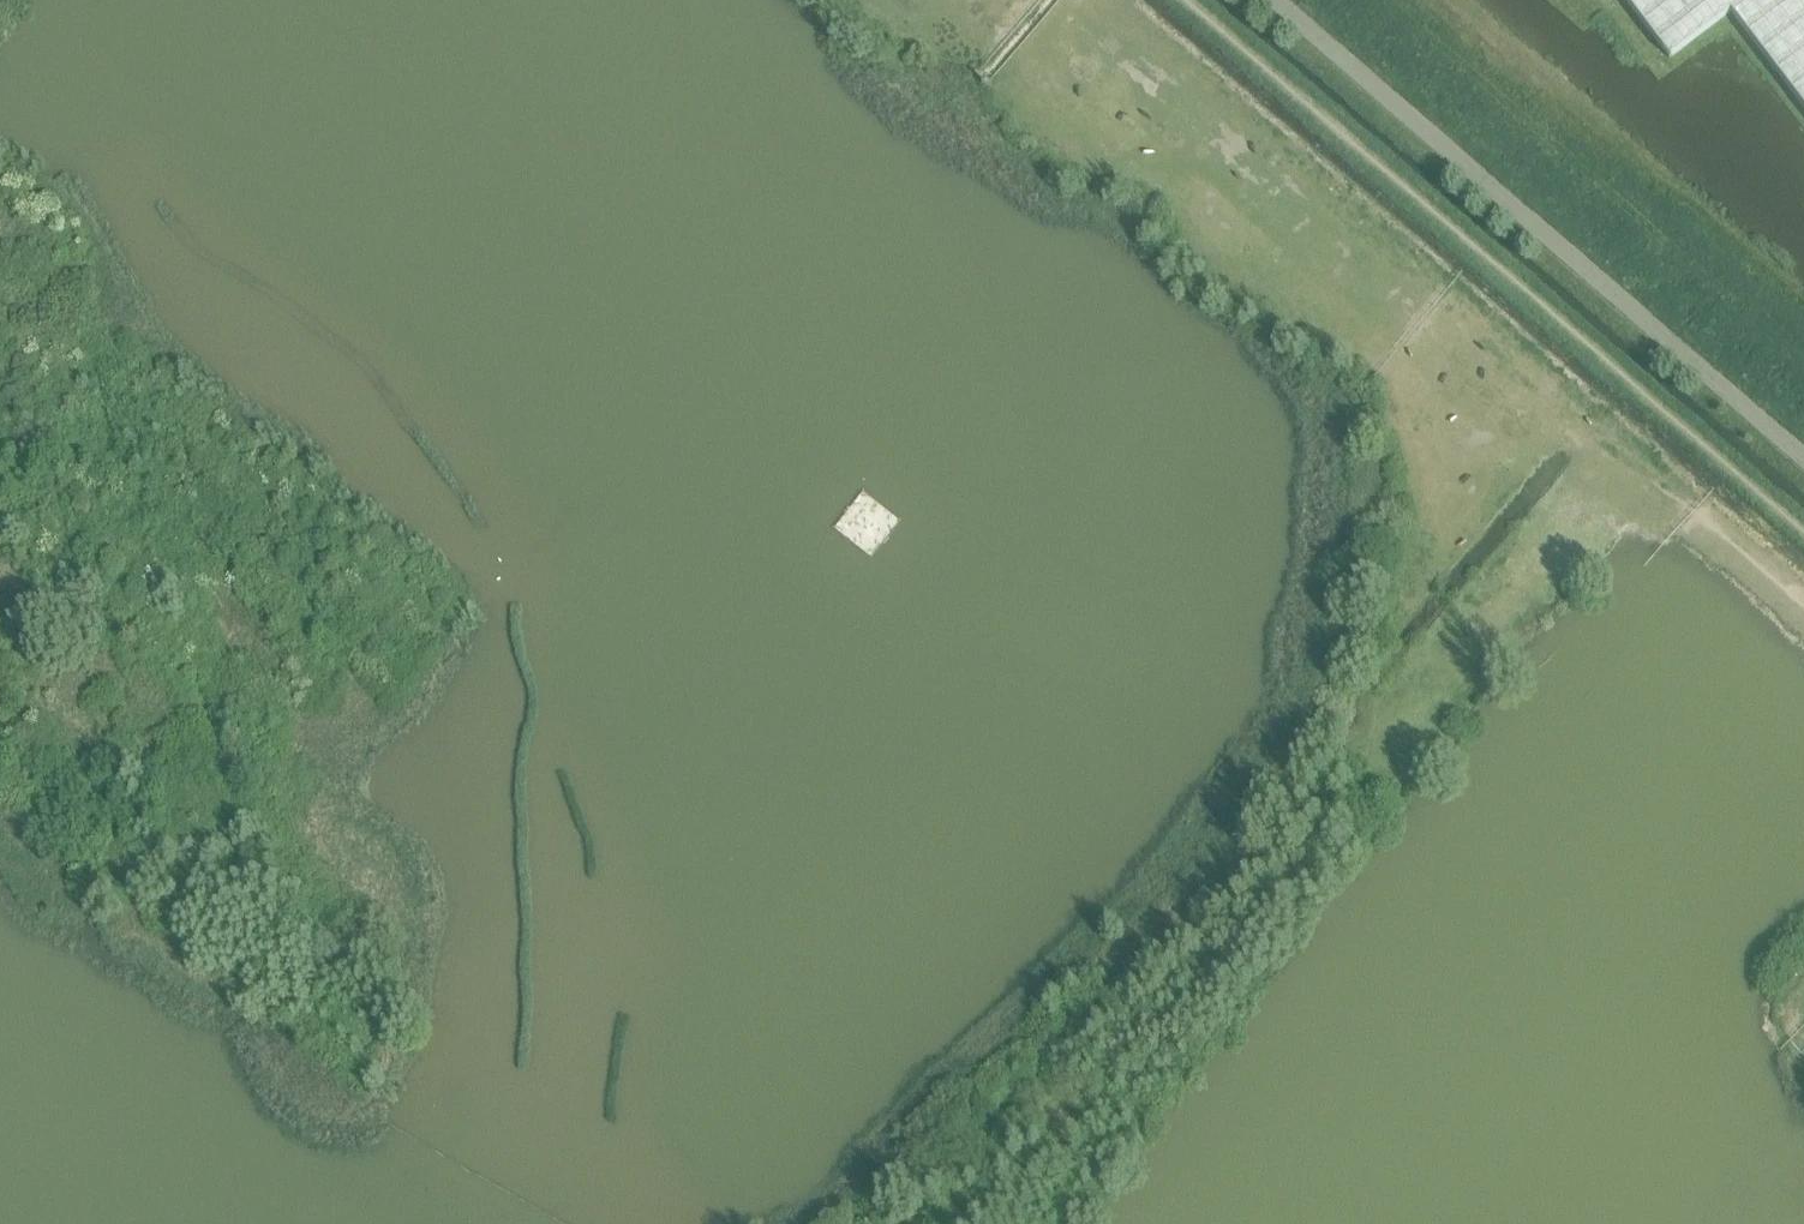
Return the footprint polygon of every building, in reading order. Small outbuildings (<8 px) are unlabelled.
[(1671,59),(1731,13),(1803,108),(1803,0),(1626,0),(1671,59)]
